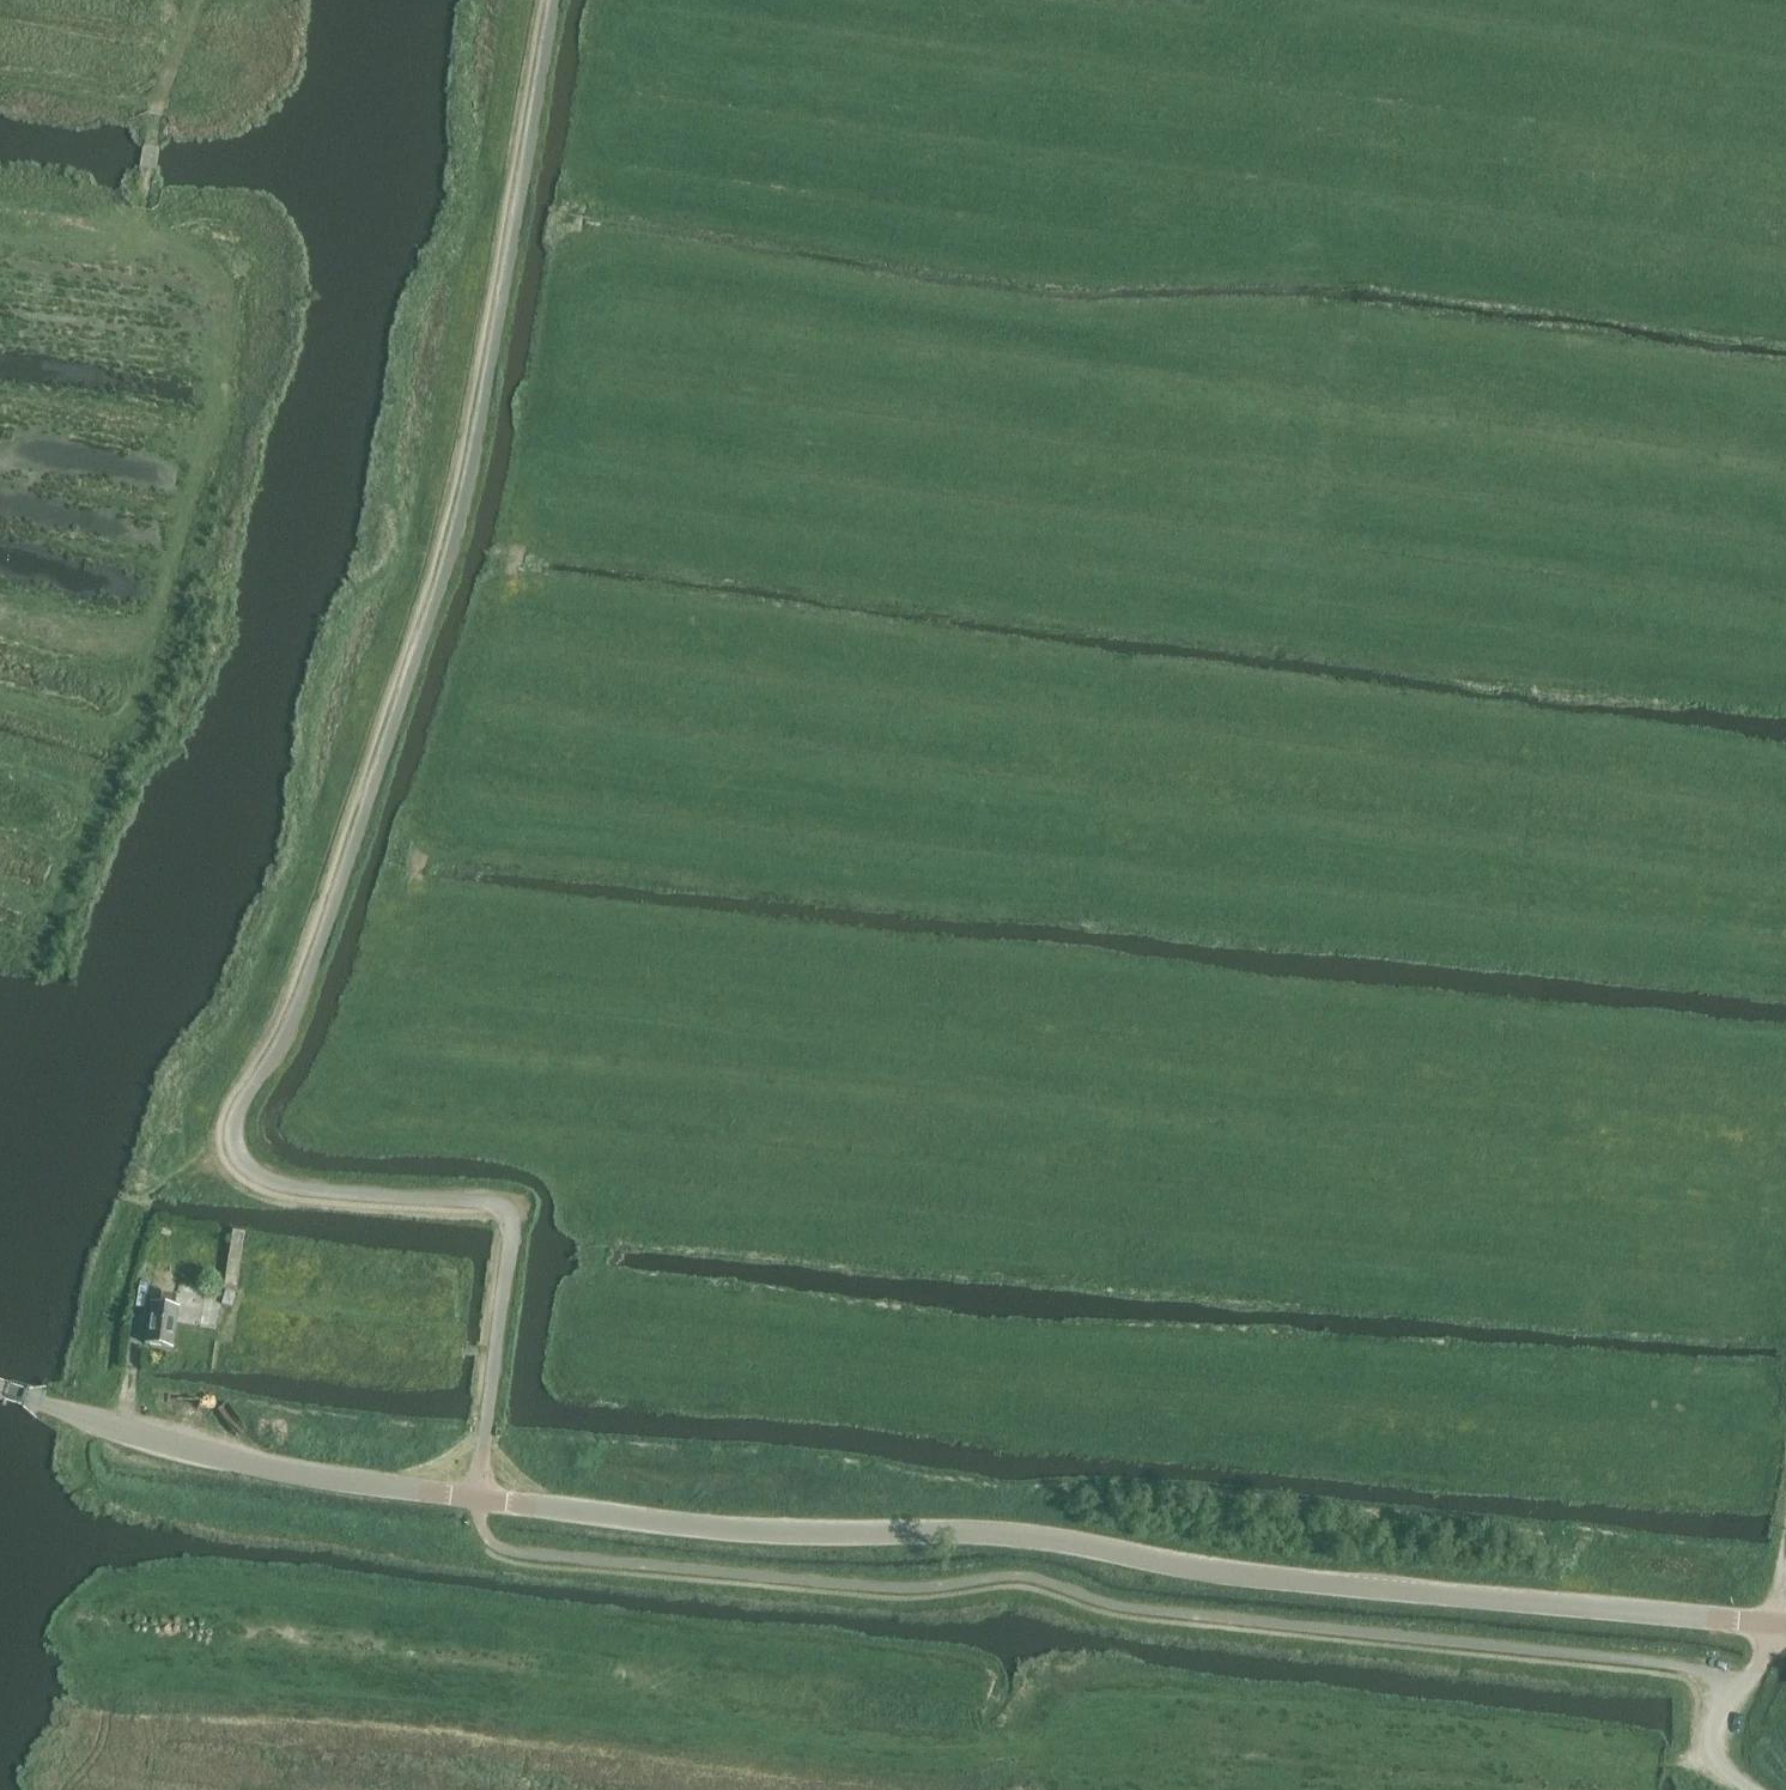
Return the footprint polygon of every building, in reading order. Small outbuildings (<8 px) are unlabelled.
[(199,1319),(204,1289),(183,1286),(181,1298),(163,1296),(162,1307),(152,1306),(146,1344),(173,1348),(178,1315),(199,1319)]
